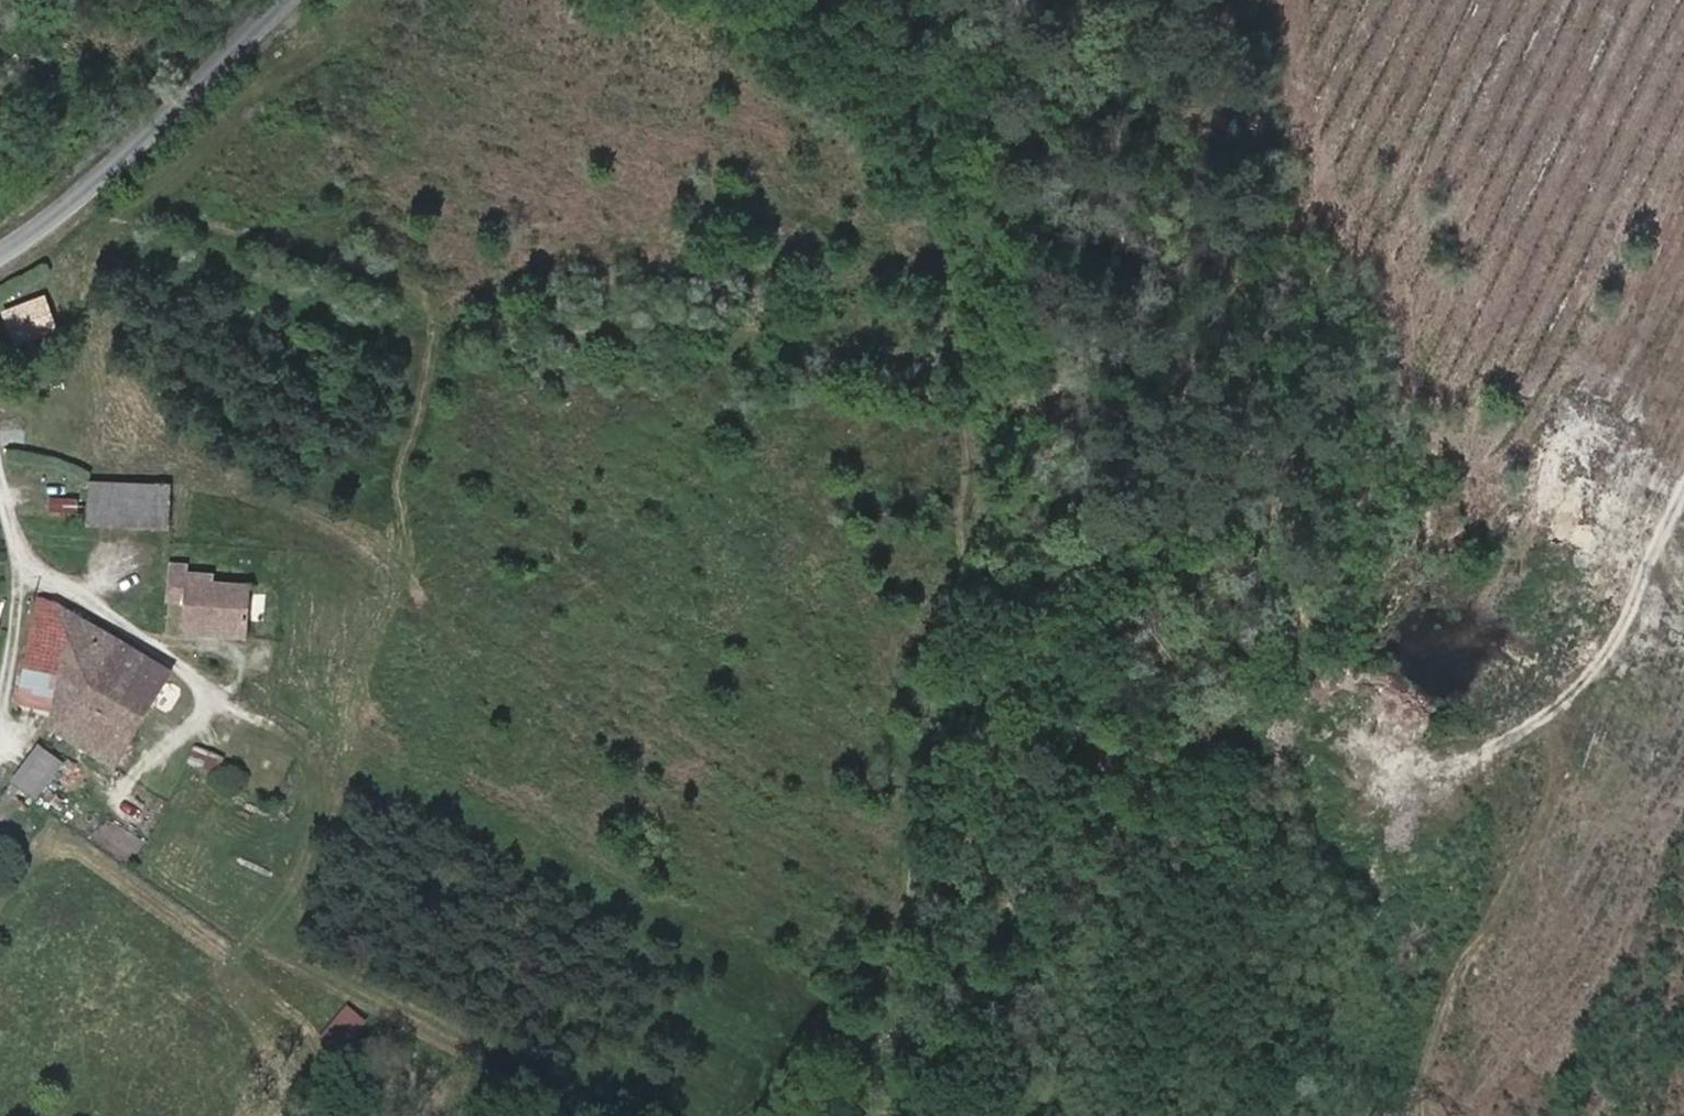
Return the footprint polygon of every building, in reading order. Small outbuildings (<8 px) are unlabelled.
[(45,290),(1,307),(15,342),(59,325),(45,290)] [(170,528),(171,483),(87,480),(86,525),(170,528)] [(186,566),(168,564),(166,598),(182,599),(181,631),(215,633),(215,628),(223,629),(223,633),(246,635),(248,583),(212,582),(212,574),(185,572),(186,566)] [(53,716),(68,691),(57,684),(40,681),(57,606),(39,598),(16,705),(53,716)] [(170,675),(57,606),(40,681),(57,684),(68,691),(53,716),(50,731),(114,769),(135,734),(69,695),(85,668),(151,708),(170,675)] [(151,708),(85,668),(69,695),(135,734),(151,708)] [(37,802),(64,764),(38,745),(10,782),(37,802)] [(214,773),(221,758),(195,747),(189,762),(214,773)] [(340,1052),(364,1022),(347,1008),(323,1039),(340,1052)]
